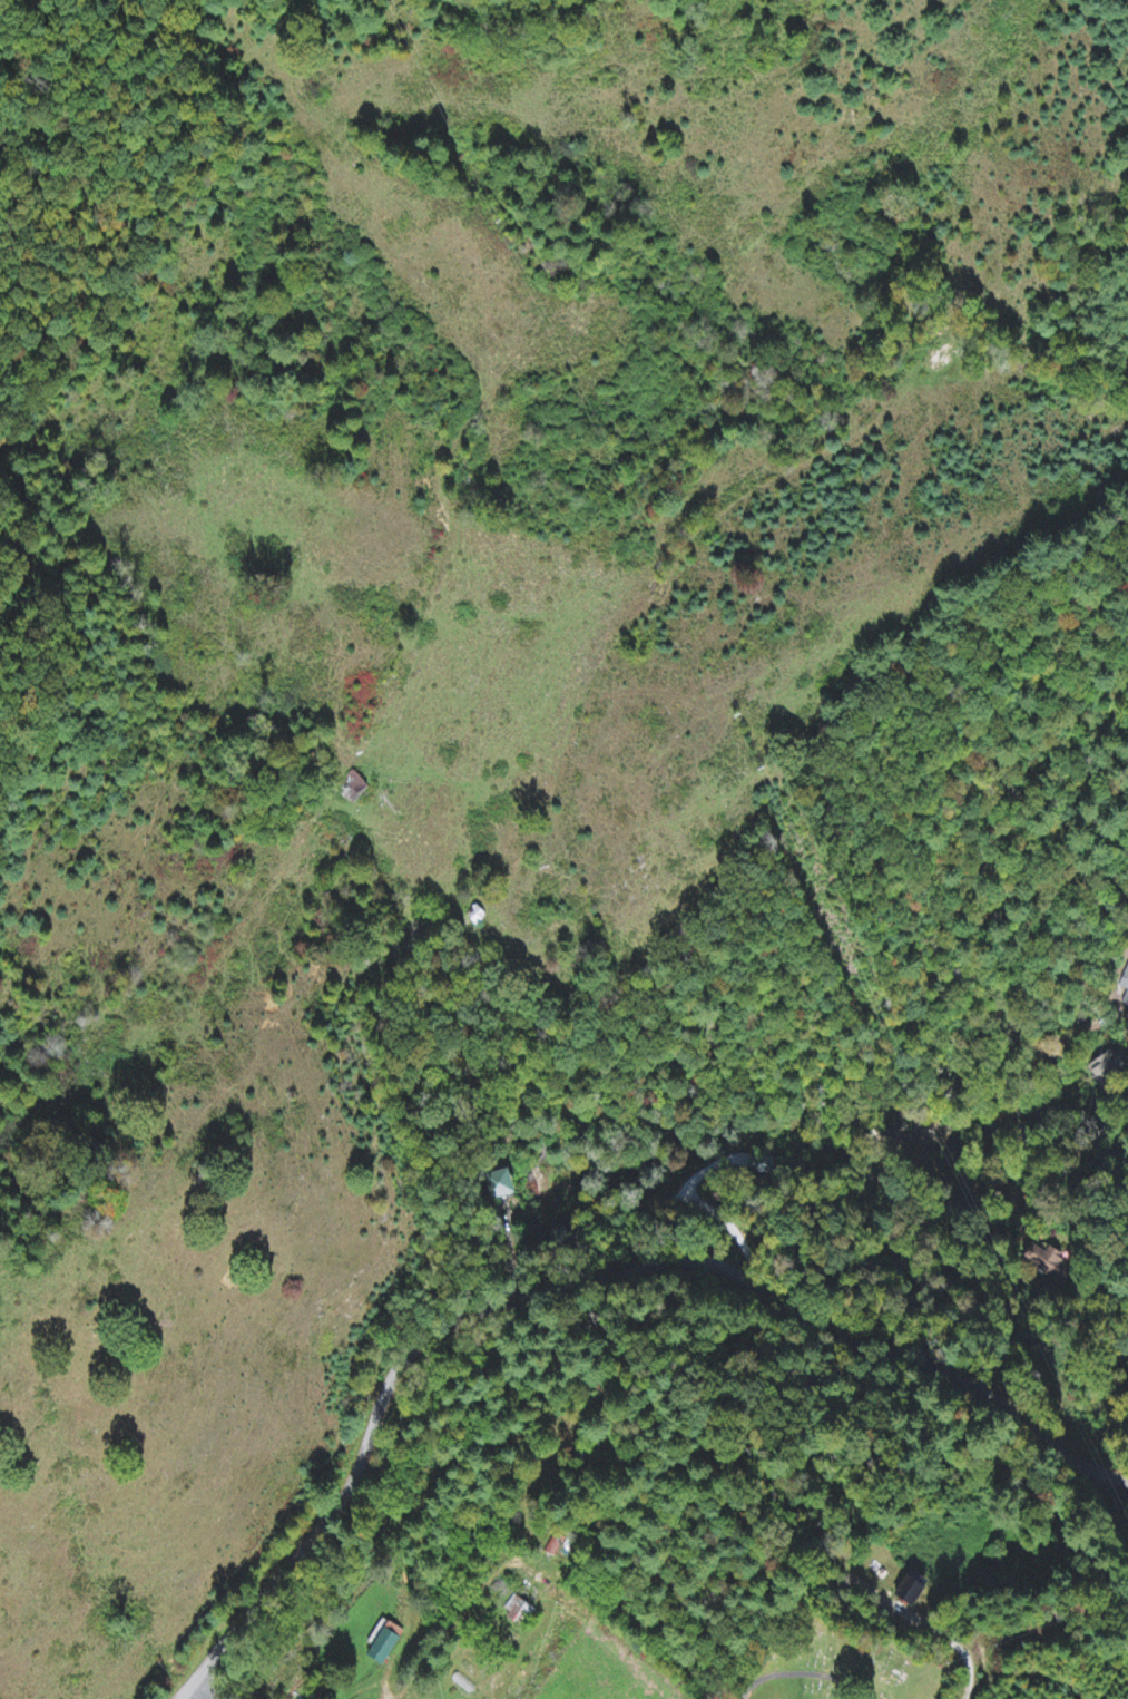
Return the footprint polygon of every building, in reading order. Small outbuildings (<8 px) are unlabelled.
[(1127,1006),(1127,966),(1118,987),(1127,991),(1122,1003),(1127,1006)] [(515,1195),(509,1172),(485,1178),(491,1202),(515,1195)] [(1039,1246),(1027,1254),(1041,1276),(1053,1268),(1039,1246)] [(922,1585),(909,1578),(896,1604),(909,1611),(922,1585)] [(399,1631),(380,1623),(363,1661),(382,1669),(399,1631)]
